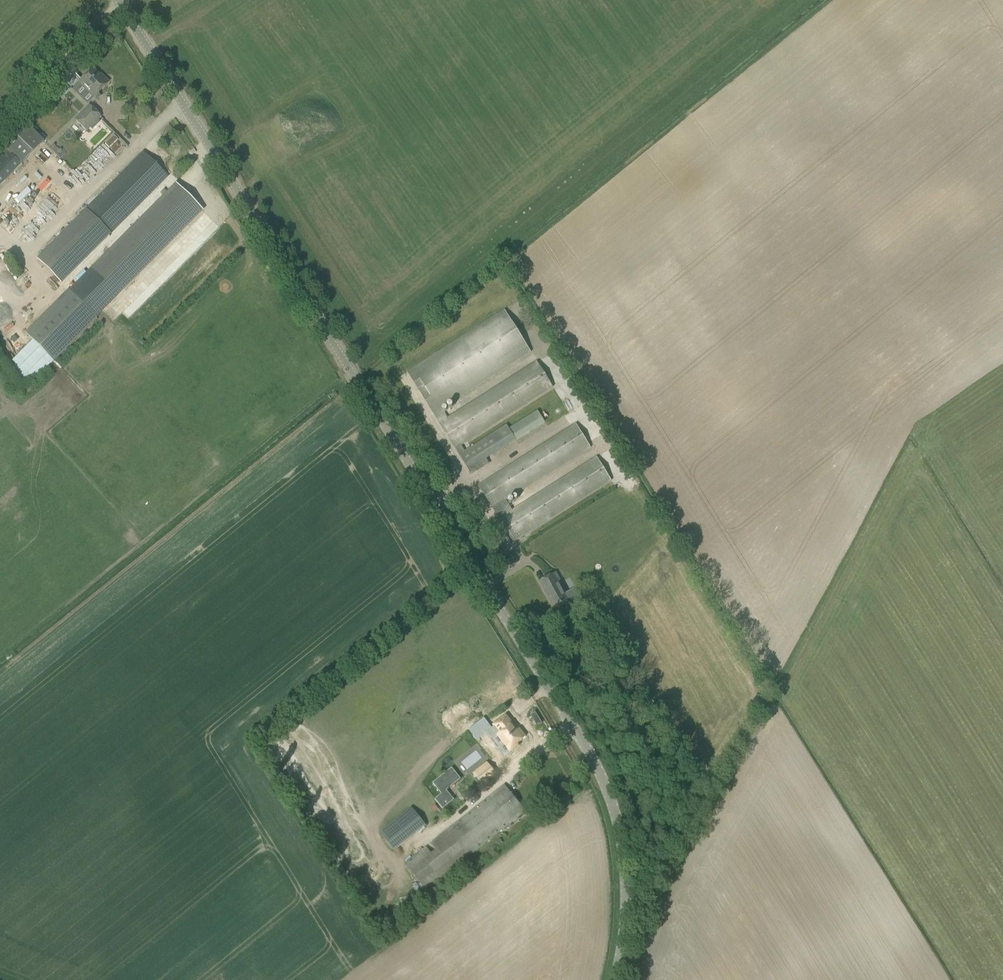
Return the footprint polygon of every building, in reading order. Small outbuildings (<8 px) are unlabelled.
[(100,96),(97,93),(108,82),(103,76),(102,78),(92,68),(80,80),(90,91),(88,93),(95,101),(100,96)] [(52,99),(47,104),(52,110),(57,105),(52,99)] [(75,119),(82,126),(86,131),(100,117),(89,105),(75,119)] [(43,142),(26,125),(0,151),(0,185),(43,142)] [(36,258),(61,283),(167,176),(143,152),(36,258)] [(95,317),(201,210),(176,185),(69,292),(68,290),(25,333),(53,361),(96,318),(95,317)] [(41,218),(45,213),(26,199),(23,204),(41,218)] [(530,353),(504,311),(407,371),(439,423),(447,419),(441,409),(530,353)] [(439,423),(459,455),(464,451),(460,445),(552,387),(537,363),(447,419),(439,423)] [(506,425),(464,451),(459,455),(471,474),(488,463),(485,459),(544,422),(537,411),(509,429),(506,425)] [(478,486),(499,519),(512,510),(506,500),(590,447),(576,424),(487,480),(478,486)] [(596,457),(512,510),(499,519),(513,542),(611,480),(596,457)] [(538,582),(553,609),(569,600),(555,573),(538,582)] [(496,736),(509,753),(517,746),(516,744),(524,737),(518,729),(516,731),(505,716),(493,725),(499,734),(496,736)] [(475,736),(482,730),(477,723),(470,729),(475,736)] [(484,773),(488,778),(493,774),(489,769),(484,773)] [(504,785),(404,864),(426,891),(526,812),(504,785)] [(379,833),(394,851),(426,825),(411,807),(379,833)]
